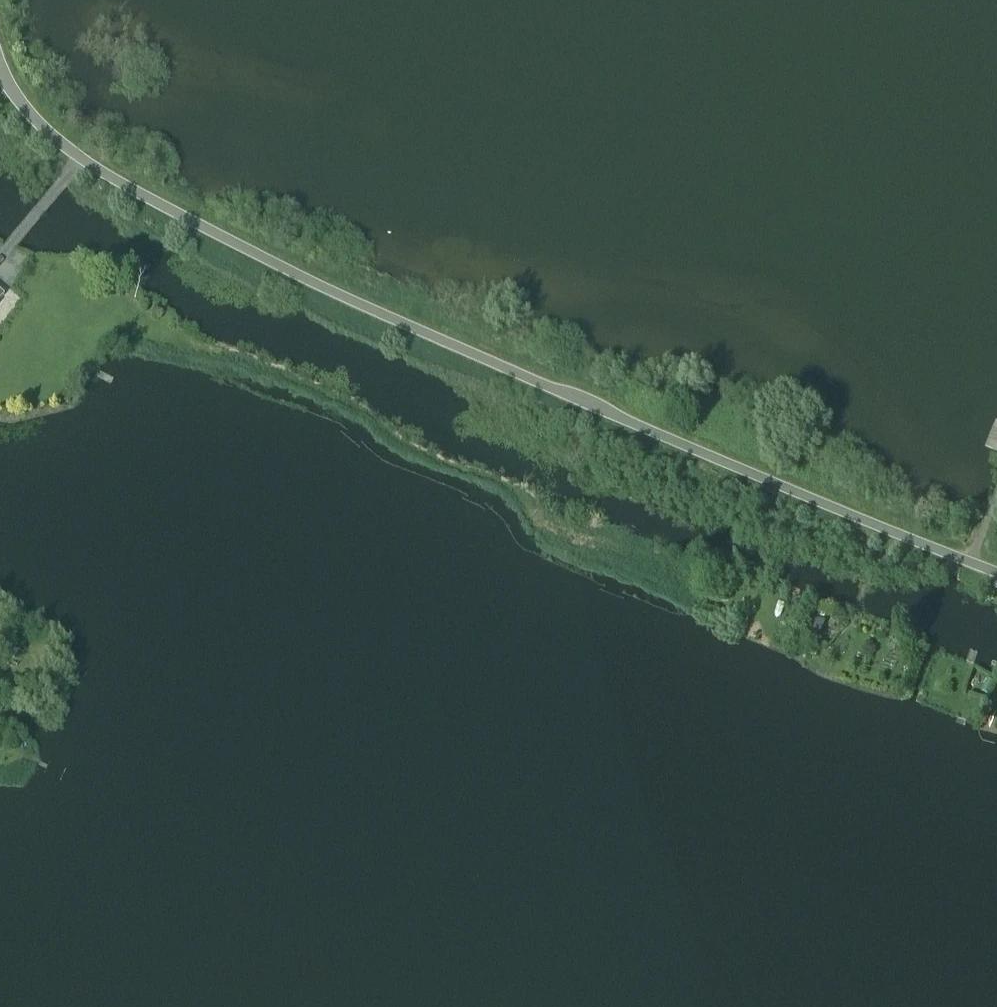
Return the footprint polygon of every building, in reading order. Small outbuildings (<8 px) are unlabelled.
[(817,619),(812,631),(820,634),(825,622),(817,619)] [(13,651),(5,647),(0,660),(0,662),(8,665),(13,651)] [(27,683),(19,694),(26,700),(34,689),(27,683)] [(4,752),(8,738),(0,736),(0,750),(4,752)]
